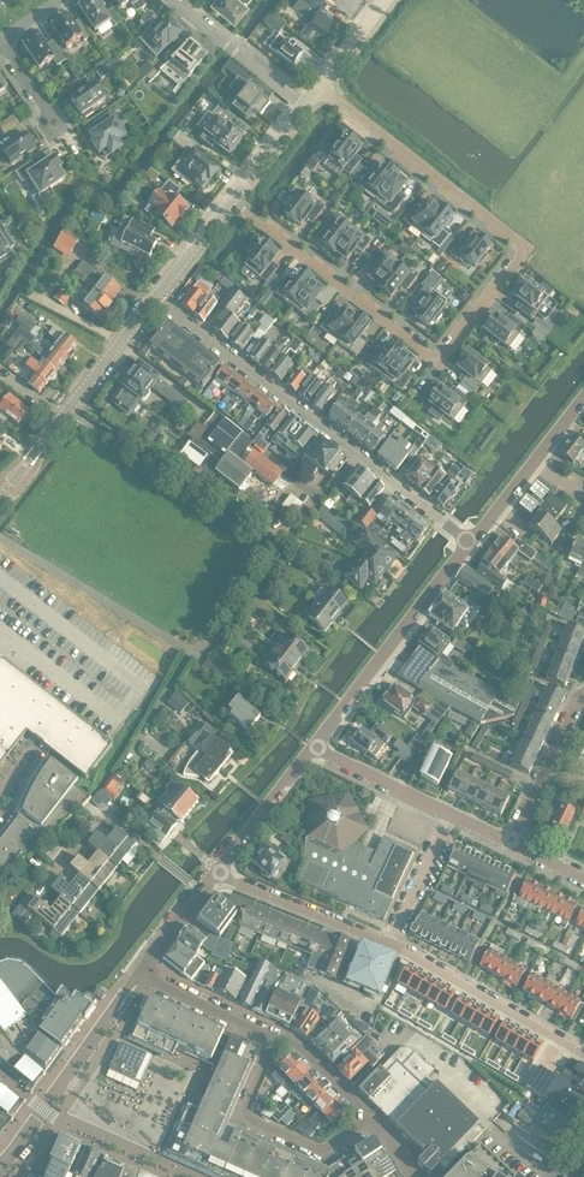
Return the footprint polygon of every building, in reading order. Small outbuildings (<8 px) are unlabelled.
[(79,8),(95,32),(110,22),(114,28),(121,23),(112,9),(105,14),(104,12),(105,12),(101,6),(100,7),(96,0),(91,0),(79,8)] [(121,9),(130,3),(137,13),(146,6),(142,0),(115,0),(121,9)] [(219,6),(235,19),(247,3),(246,2),(248,0),(213,0),(212,1),(219,6)] [(292,6),(297,10),(309,19),(307,21),(322,32),(332,17),(318,7),(317,10),(305,1),(304,0),(297,0),(292,6)] [(146,31),(159,20),(152,12),(139,24),(146,31)] [(268,15),(262,22),(278,34),(284,27),(268,15)] [(73,24),(67,16),(51,27),(66,49),(82,38),(84,41),(90,37),(79,20),(73,24)] [(176,27),(168,21),(160,28),(158,26),(145,39),(154,47),(150,51),(157,58),(157,57),(157,56),(168,45),(169,46),(183,31),(178,26),(176,27)] [(302,28),(296,36),(304,42),(309,34),(302,28)] [(38,35),(23,45),(33,61),(31,62),(36,69),(38,68),(39,69),(53,60),(57,66),(65,61),(53,42),(47,46),(44,42),(43,43),(38,35)] [(270,50),(277,56),(293,68),(303,55),(280,38),(270,50)] [(200,48),(195,54),(187,47),(187,46),(186,46),(158,74),(154,70),(147,78),(150,81),(148,83),(149,84),(166,67),(185,83),(207,54),(200,48)] [(109,65),(96,74),(101,80),(114,72),(109,65)] [(82,73),(77,77),(81,83),(86,80),(82,73)] [(75,78),(70,82),(74,88),(79,84),(75,78)] [(261,115),(270,103),(238,78),(229,91),(240,99),(232,110),(245,121),(254,110),(261,115)] [(71,101),(82,116),(84,115),(86,118),(94,112),(92,109),(105,100),(95,85),(84,92),(84,91),(78,95),(78,96),(71,101)] [(215,119),(200,140),(212,149),(215,146),(229,157),(244,138),(227,125),(233,117),(219,107),(215,112),(212,117),(215,119)] [(92,144),(100,155),(100,154),(107,149),(111,156),(122,148),(121,148),(117,142),(125,137),(114,121),(118,119),(113,112),(100,120),(105,127),(90,136),(95,143),(93,144),(93,143),(92,144)] [(0,125),(0,128),(4,134),(19,124),(14,116),(0,125)] [(12,165),(35,149),(24,133),(1,149),(12,165)] [(179,133),(173,141),(184,150),(191,142),(179,133)] [(358,144),(347,136),(341,143),(339,142),(334,148),(336,150),(335,151),(328,160),(350,177),(360,163),(353,158),(361,148),(357,145),(358,144)] [(335,151),(326,144),(315,158),(321,162),(320,163),(324,166),(328,160),(335,151)] [(182,178),(190,184),(192,182),(202,190),(217,171),(188,149),(181,159),(187,163),(179,172),(184,176),(182,178)] [(320,163),(321,162),(315,158),(314,157),(305,168),(312,173),(320,163)] [(60,169),(61,168),(55,158),(36,170),(31,164),(17,174),(22,182),(29,178),(40,195),(38,196),(44,205),(55,197),(50,189),(64,180),(63,178),(65,176),(60,169)] [(376,200),(396,174),(384,165),(374,178),(368,173),(358,186),(376,200)] [(145,177),(154,184),(160,176),(151,169),(145,177)] [(396,174),(376,200),(394,214),(404,201),(397,196),(406,184),(403,182),(404,180),(396,174)] [(151,205),(145,212),(154,219),(157,216),(171,227),(179,217),(181,218),(186,212),(185,210),(186,208),(180,204),(182,201),(176,196),(181,191),(169,182),(160,193),(159,192),(150,204),(151,205)] [(325,208),(303,191),(295,201),(294,200),(289,206),(291,207),(285,215),(296,224),(297,223),(301,226),(308,216),(315,221),(325,208)] [(336,201),(340,196),(335,192),(331,197),(336,201)] [(421,235),(441,209),(433,203),(432,205),(428,202),(420,214),(413,208),(403,221),(421,235)] [(441,209),(421,235),(439,249),(449,236),(442,231),(453,218),(441,209)] [(334,253),(354,227),(336,213),(326,226),(333,231),(322,245),(334,253)] [(387,221),(382,227),(388,231),(392,225),(387,221)] [(121,230),(112,248),(140,261),(143,254),(150,258),(157,244),(150,240),(153,232),(133,222),(127,234),(121,230)] [(13,256),(9,250),(14,246),(5,233),(6,232),(1,225),(0,225),(0,265),(13,256)] [(354,227),(334,253),(334,254),(335,254),(342,260),(344,258),(347,260),(356,249),(362,254),(372,241),(354,227)] [(484,255),(490,247),(479,239),(478,240),(475,237),(467,247),(460,242),(450,255),(462,264),(465,259),(475,267),(480,261),(481,263),(486,256),(484,255)] [(275,251),(263,243),(257,250),(256,249),(251,255),(252,257),(245,267),(266,284),(276,270),(270,265),(277,255),(274,253),(275,251)] [(380,289),(400,263),(382,249),(372,262),(378,267),(369,278),(373,281),(371,282),(379,288),(379,289),(380,289)] [(73,275),(85,285),(95,272),(83,262),(73,275)] [(400,263),(380,289),(391,298),(401,285),(408,290),(418,277),(400,263)] [(210,272),(210,273),(210,274),(213,277),(214,279),(215,280),(216,281),(217,282),(219,283),(220,284),(221,286),(222,286),(223,286),(223,287),(224,287),(225,288),(226,288),(226,289),(227,289),(227,290),(228,290),(229,291),(230,291),(231,291),(231,290),(232,289),(234,286),(234,285),(233,284),(232,284),(232,283),(231,282),(230,282),(230,281),(229,281),(228,281),(228,280),(227,279),(226,279),(226,278),(225,278),(224,278),(224,277),(223,276),(222,275),(220,274),(220,273),(219,273),(219,272),(218,271),(217,271),(217,270),(215,268),(214,268),(213,268),(212,269),(211,270),(211,271),(210,272)] [(292,307),(312,281),(301,272),(291,285),(284,280),(274,293),(292,307)] [(94,293),(110,305),(121,291),(97,273),(92,279),(100,285),(94,293)] [(447,303),(437,295),(439,294),(436,292),(443,282),(432,273),(421,286),(424,289),(416,299),(422,304),(415,314),(418,317),(417,318),(429,327),(435,319),(436,321),(441,314),(439,313),(447,303)] [(517,292),(514,295),(524,303),(518,310),(532,320),(537,313),(545,320),(557,305),(548,298),(554,291),(544,283),(539,288),(533,284),(532,285),(524,279),(516,291),(517,292)] [(312,281),(292,307),(310,321),(320,308),(314,303),(322,292),(319,289),(321,287),(313,281),(312,281)] [(181,305),(194,315),(205,300),(210,293),(198,284),(193,290),(192,290),(181,305)] [(61,290),(54,298),(64,306),(71,298),(61,290)] [(213,329),(229,341),(240,326),(241,325),(232,318),(246,301),(232,290),(231,290),(231,291),(218,308),(225,314),(213,329)] [(460,296),(460,299),(464,302),(469,296),(463,292),(460,296)] [(110,305),(94,293),(87,302),(79,296),(75,301),(101,321),(112,307),(110,305)] [(212,301),(207,298),(205,300),(194,315),(204,322),(217,305),(216,305),(220,300),(215,296),(212,301)] [(32,304),(28,309),(34,314),(38,309),(32,304)] [(338,342),(358,316),(357,316),(350,310),(348,312),(345,309),(336,321),(330,316),(320,328),(338,342)] [(358,316),(338,342),(356,356),(366,343),(359,338),(369,325),(358,316)] [(494,319),(485,330),(492,336),(491,338),(497,343),(499,341),(509,349),(526,328),(513,317),(507,324),(498,316),(495,320),(494,319)] [(266,331),(274,322),(268,317),(261,327),(266,331)] [(278,319),(275,324),(281,329),(284,324),(278,319)] [(168,322),(150,345),(203,386),(221,363),(168,322)] [(248,332),(240,326),(229,341),(242,352),(254,336),(261,327),(255,323),(248,332)] [(30,334),(36,339),(42,332),(36,327),(35,328),(30,334)] [(53,346),(69,359),(71,358),(75,354),(74,351),(78,346),(55,327),(49,335),(57,341),(53,346)] [(250,358),(261,366),(273,351),(263,344),(267,340),(264,338),(250,358)] [(296,356),(294,355),(302,344),(295,339),(286,350),(281,357),(268,372),(281,382),(293,366),(290,364),(296,356)] [(384,378),(404,352),(392,343),(382,356),(375,351),(365,364),(384,378)] [(69,359),(53,346),(46,354),(41,349),(37,354),(43,359),(58,371),(68,359),(69,359)] [(146,346),(141,353),(146,357),(151,350),(146,346)] [(261,366),(268,372),(281,357),(286,350),(282,347),(276,354),(273,351),(261,366)] [(404,352),(384,378),(402,392),(412,379),(405,374),(414,362),(410,360),(412,358),(404,352)] [(476,358),(468,352),(459,363),(460,364),(457,368),(467,375),(462,382),(475,392),(492,371),(482,363),(483,361),(477,356),(476,358)] [(301,376),(309,366),(313,361),(315,363),(319,358),(312,353),(286,386),(296,394),(307,380),(301,376)] [(56,373),(58,371),(43,359),(43,362),(40,367),(32,361),(29,365),(50,382),(50,381),(54,381),(57,376),(56,373)] [(163,363),(158,359),(153,365),(158,369),(163,363)] [(322,375),(321,374),(328,366),(324,362),(298,395),(309,404),(322,386),(317,382),(322,375)] [(46,386),(50,382),(29,365),(26,370),(34,376),(28,384),(39,393),(45,385),(46,386)] [(123,386),(124,387),(113,402),(130,415),(141,400),(142,401),(142,400),(145,401),(149,395),(148,392),(152,388),(182,412),(189,403),(158,380),(139,365),(123,386)] [(222,385),(226,388),(236,375),(225,367),(212,384),(203,397),(208,400),(217,388),(218,389),(222,385)] [(246,382),(236,375),(226,388),(230,391),(226,395),(228,396),(224,402),(220,407),(224,411),(246,382)] [(188,382),(185,380),(183,378),(178,385),(183,389),(188,382)] [(330,381),(311,406),(321,413),(335,395),(331,392),(336,386),(330,381)] [(256,390),(246,382),(224,411),(223,412),(228,416),(237,404),(239,405),(242,401),(246,404),(256,390)] [(202,391),(197,387),(192,394),(197,397),(202,391)] [(359,388),(353,396),(358,399),(364,391),(359,388)] [(364,391),(365,392),(366,394),(367,394),(368,395),(368,396),(367,396),(367,397),(366,398),(366,399),(364,401),(364,402),(365,403),(367,404),(368,403),(369,401),(370,401),(371,399),(372,398),(372,397),(373,397),(373,395),(374,395),(374,394),(375,394),(375,393),(374,393),(373,392),(372,391),(371,390),(370,390),(370,389),(369,389),(368,389),(367,388),(366,388),(366,389),(365,389),(365,390),(364,391)] [(437,392),(428,403),(434,407),(430,413),(439,421),(444,415),(453,422),(469,400),(456,390),(451,396),(441,389),(438,393),(437,392)] [(266,398),(256,390),(246,404),(250,407),(247,411),(249,412),(239,425),(243,428),(266,398)] [(0,408),(0,412),(1,413),(0,414),(0,420),(5,424),(9,418),(18,426),(29,411),(9,396),(8,398),(1,394),(0,395),(0,408)] [(277,406),(266,398),(243,428),(248,432),(258,420),(260,421),(263,417),(266,420),(277,406)] [(328,418),(336,425),(354,403),(350,400),(344,407),(340,403),(328,418)] [(336,425),(346,432),(358,417),(353,413),(359,406),(354,403),(336,425)] [(355,439),(364,446),(375,431),(371,427),(377,420),(376,420),(381,414),(379,412),(383,408),(380,406),(377,411),(355,439)] [(280,408),(265,428),(259,435),(263,438),(271,428),(275,432),(289,415),(280,408)] [(405,417),(394,408),(391,412),(402,420),(405,417)] [(346,432),(355,439),(377,411),(374,409),(370,415),(368,414),(363,421),(358,417),(346,432)] [(217,412),(204,428),(198,423),(188,437),(194,442),(192,444),(190,442),(182,454),(197,466),(191,474),(205,485),(245,433),(217,412)] [(319,438),(310,432),(291,417),(274,440),(281,446),(279,449),(299,464),(319,438)] [(412,431),(416,426),(406,419),(402,423),(412,431)] [(376,431),(375,431),(364,446),(373,454),(385,438),(380,434),(385,427),(381,424),(376,431)] [(416,426),(412,431),(420,437),(413,447),(419,451),(430,436),(416,426)] [(240,495),(255,475),(273,490),(283,478),(254,455),(245,466),(243,464),(240,461),(253,444),(244,437),(215,475),(240,495)] [(576,462),(580,465),(583,459),(583,457),(581,455),(583,451),(583,446),(572,437),(559,454),(574,465),(576,462)] [(347,460),(319,438),(299,464),(307,470),(308,468),(315,473),(319,468),(325,472),(326,472),(333,478),(347,460)] [(378,457),(387,464),(405,441),(401,438),(395,445),(390,442),(378,457)] [(410,444),(405,441),(387,464),(396,472),(408,456),(404,453),(410,444)] [(406,479),(418,488),(429,497),(445,477),(422,459),(406,479)] [(460,484),(455,480),(461,472),(453,467),(447,474),(450,477),(446,483),(445,482),(432,499),(443,508),(449,499),(452,499),(456,495),(455,492),(456,491),(456,490),(460,484)] [(384,489),(357,468),(343,486),(370,507),(384,489)] [(535,486),(528,495),(539,504),(547,495),(535,486)] [(294,516),(303,505),(291,495),(281,506),(294,516)] [(539,516),(539,515),(553,526),(567,508),(551,495),(536,514),(539,516)] [(386,527),(403,505),(400,502),(395,499),(393,498),(376,520),(386,527)] [(525,499),(518,509),(530,517),(537,508),(525,499)] [(403,505),(386,527),(390,530),(394,525),(399,529),(412,512),(411,511),(406,507),(403,505)] [(317,516),(335,530),(342,535),(350,525),(325,506),(317,516)] [(367,529),(377,517),(366,509),(357,521),(367,529)] [(404,541),(421,519),(418,517),(413,513),(412,512),(399,529),(404,533),(400,538),(404,541)] [(561,533),(553,526),(539,515),(539,516),(529,529),(551,546),(561,533)] [(421,519),(404,541),(408,545),(412,539),(417,543),(430,526),(429,525),(424,521),(424,522),(421,519)] [(387,536),(381,532),(378,537),(383,541),(387,536)] [(373,566),(383,574),(395,557),(366,534),(357,546),(367,554),(368,553),(377,561),(373,566)] [(490,550),(509,564),(517,552),(531,563),(533,560),(550,573),(555,567),(537,554),(517,539),(511,545),(500,537),(490,550)] [(397,549),(400,545),(394,540),(391,545),(397,549)] [(583,559),(583,545),(576,542),(575,544),(569,541),(562,556),(577,563),(575,568),(579,569),(583,559)] [(400,545),(397,549),(402,554),(406,549),(400,545)] [(509,564),(490,550),(481,563),(482,564),(475,574),(494,588),(500,592),(507,583),(499,577),(509,564)] [(375,583),(383,574),(373,566),(377,561),(368,553),(367,554),(349,578),(360,587),(367,577),(375,583)] [(554,553),(548,561),(555,566),(560,558),(554,553)] [(328,574),(332,568),(318,559),(314,565),(328,574)] [(494,588),(475,574),(465,567),(456,580),(469,590),(471,587),(487,598),(494,588)] [(316,570),(311,576),(319,582),(324,576),(316,570)] [(528,577),(523,584),(537,594),(542,586),(528,577)] [(319,604),(336,617),(347,604),(330,591),(319,604)] [(445,593),(429,615),(452,633),(458,624),(466,630),(482,608),(466,595),(459,604),(445,593)] [(539,595),(536,607),(546,609),(549,597),(539,595)] [(336,617),(319,604),(308,618),(324,632),(336,617)] [(558,616),(560,610),(552,607),(550,613),(558,616)] [(560,610),(558,616),(567,620),(570,614),(560,610)] [(576,623),(583,627),(583,621),(578,618),(576,623)] [(542,636),(548,638),(551,628),(546,626),(542,636)] [(562,640),(580,647),(583,638),(583,633),(567,626),(562,640)] [(422,648),(438,660),(441,656),(444,653),(441,651),(447,643),(430,630),(429,631),(427,630),(423,636),(424,637),(418,646),(422,648)] [(289,635),(277,650),(298,666),(310,652),(289,635)] [(538,646),(544,648),(548,638),(542,636),(538,646)] [(456,639),(452,646),(465,654),(470,647),(456,639)] [(562,640),(557,653),(575,661),(580,647),(562,640)] [(534,656),(540,658),(544,648),(538,646),(534,656)] [(441,656),(438,660),(422,648),(400,678),(444,703),(480,724),(513,718),(519,704),(485,688),(462,675),(464,673),(453,665),(441,656)] [(286,681),(298,666),(277,650),(265,664),(286,681)] [(557,653),(551,667),(570,674),(575,661),(557,653)] [(540,658),(534,656),(530,666),(536,668),(540,658)] [(26,733),(27,733),(86,779),(112,746),(111,745),(90,729),(86,725),(52,699),(12,668),(2,660),(0,663),(0,767),(26,733)] [(564,688),(570,674),(551,667),(546,681),(564,688)] [(424,717),(431,707),(419,698),(415,703),(394,687),(389,694),(388,693),(381,702),(404,720),(413,708),(424,717)] [(517,729),(535,690),(530,687),(511,726),(517,729)] [(548,687),(541,701),(559,709),(566,696),(548,687)] [(176,693),(168,703),(180,714),(189,704),(176,693)] [(248,732),(260,718),(238,700),(226,714),(248,732)] [(541,701),(535,714),(553,722),(559,709),(541,701)] [(462,717),(450,711),(445,720),(458,726),(462,717)] [(535,714),(529,727),(547,735),(553,722),(535,714)] [(478,727),(472,723),(465,735),(471,739),(478,727)] [(367,754),(368,753),(375,759),(385,746),(392,737),(378,726),(370,736),(362,730),(358,735),(354,736),(352,739),(353,741),(352,743),(367,754)] [(529,727),(523,740),(541,748),(547,735),(529,727)] [(481,728),(478,734),(483,737),(486,731),(481,728)] [(198,751),(221,769),(233,754),(211,736),(205,742),(197,734),(189,743),(198,751)] [(483,737),(478,734),(470,747),(475,750),(483,737)] [(416,754),(398,740),(393,748),(399,752),(396,756),(407,765),(416,754)] [(535,761),(541,748),(523,740),(517,753),(535,761)] [(426,767),(421,778),(438,786),(450,760),(442,756),(445,749),(436,745),(433,752),(427,749),(420,764),(426,767)] [(575,768),(583,751),(577,748),(568,765),(575,768)] [(535,761),(517,753),(509,749),(506,755),(514,759),(510,766),(528,775),(535,761)] [(221,769),(198,751),(191,759),(183,776),(199,778),(200,777),(209,784),(221,769)] [(478,763),(480,757),(473,754),(471,759),(478,763)] [(480,757),(478,763),(491,769),(493,764),(480,757)] [(22,854),(27,858),(26,858),(27,859),(55,833),(85,805),(91,799),(90,799),(79,790),(48,766),(43,762),(43,761),(14,815),(14,816),(14,815),(15,815),(18,818),(0,842),(0,882),(22,854)] [(161,768),(148,761),(144,767),(157,774),(161,768)] [(493,764),(491,769),(504,775),(506,770),(493,764)] [(506,770),(504,775),(510,779),(513,773),(506,770)] [(461,797),(470,779),(456,773),(448,791),(461,797)] [(113,775),(106,785),(113,790),(120,780),(113,775)] [(461,797),(474,804),(483,785),(470,779),(461,797)] [(167,801),(162,807),(179,821),(182,823),(198,803),(179,787),(178,789),(172,783),(165,791),(172,796),(167,801)] [(474,804),(487,810),(496,792),(483,785),(474,804)] [(103,791),(91,801),(98,808),(104,803),(107,806),(112,801),(103,791)] [(496,792),(487,810),(500,816),(509,798),(496,792)] [(384,921),(415,853),(383,838),(376,853),(352,841),(364,828),(347,796),(310,803),(303,859),(306,861),(297,881),(384,921)] [(553,820),(568,828),(576,811),(560,804),(553,820)] [(179,821),(162,807),(145,828),(162,842),(179,821)] [(568,828),(553,820),(545,837),(561,844),(568,828)] [(98,852),(117,868),(136,845),(116,829),(106,842),(96,835),(88,845),(98,852)] [(286,834),(281,840),(288,845),(292,840),(286,834)] [(467,851),(456,846),(453,852),(454,852),(447,866),(457,871),(467,851)] [(289,868),(296,858),(284,849),(279,855),(273,849),(270,853),(264,848),(252,864),(262,871),(260,874),(268,881),(270,879),(271,879),(284,864),(289,868)] [(467,851),(457,871),(467,876),(476,856),(467,851)] [(79,875),(79,876),(98,892),(117,868),(98,852),(88,865),(78,857),(70,868),(79,875)] [(486,861),(476,856),(467,876),(477,881),(486,861)] [(496,866),(486,861),(477,881),(486,885),(496,866)] [(506,870),(496,866),(486,885),(496,890),(506,870)] [(506,870),(496,890),(506,895),(516,875),(514,874),(506,870)] [(80,915),(98,892),(79,876),(69,888),(60,880),(51,891),(61,899),(60,899),(80,915)] [(529,910),(540,887),(527,881),(518,898),(515,897),(509,910),(513,912),(516,906),(528,912),(529,910)] [(441,892),(446,894),(449,889),(443,886),(441,892)] [(552,893),(540,887),(529,910),(534,912),(537,907),(544,910),(552,893)] [(446,894),(451,897),(454,891),(449,889),(446,894)] [(564,899),(552,893),(544,910),(541,917),(546,920),(550,913),(556,916),(564,899)] [(441,897),(436,894),(433,899),(438,902),(441,897)] [(27,908),(34,901),(28,896),(22,904),(27,908)] [(468,898),(463,896),(460,901),(465,904),(468,898)] [(231,923),(239,926),(241,919),(238,918),(241,912),(228,906),(227,907),(213,897),(196,920),(220,938),(231,923)] [(239,926),(259,934),(269,912),(232,897),(228,906),(241,912),(238,918),(241,919),(239,926)] [(438,902),(444,905),(447,899),(441,897),(438,902)] [(80,915),(60,899),(51,910),(36,898),(34,901),(27,908),(22,904),(12,916),(24,925),(33,914),(62,937),(80,915)] [(471,906),(474,901),(468,898),(465,904),(471,906)] [(564,899),(556,916),(563,920),(560,927),(565,929),(568,922),(569,923),(577,905),(564,899)] [(458,911),(461,906),(455,903),(453,909),(458,911)] [(482,905),(480,910),(485,913),(488,908),(482,905)] [(458,911),(463,914),(466,909),(461,906),(458,911)] [(490,916),(493,910),(488,908),(485,913),(490,916)] [(583,908),(575,926),(583,930),(583,909),(583,908)] [(259,934),(288,946),(297,923),(269,912),(259,934)] [(477,921),(480,915),(475,913),(472,918),(477,921)] [(430,919),(420,914),(413,928),(410,933),(421,939),(430,919)] [(483,923),(486,918),(480,915),(477,921),(483,923)] [(440,924),(430,919),(421,939),(431,943),(440,924)] [(288,946),(312,956),(317,957),(323,943),(318,941),(321,933),(297,923),(288,946)] [(450,928),(440,924),(431,943),(440,948),(450,928)] [(188,926),(176,942),(194,956),(202,946),(206,949),(211,944),(188,926)] [(460,933),(450,928),(440,948),(450,953),(460,933)] [(531,937),(534,932),(527,928),(524,933),(531,937)] [(512,938),(515,933),(508,930),(506,934),(512,938)] [(534,932),(531,937),(537,940),(540,935),(534,932)] [(323,934),(321,933),(318,941),(323,943),(317,957),(312,956),(307,968),(322,974),(335,980),(350,944),(333,937),(332,939),(322,935),(323,934)] [(470,938),(460,933),(450,953),(460,957),(470,938)] [(515,933),(512,938),(519,941),(521,937),(515,933)] [(566,937),(562,944),(567,947),(570,939),(566,937)] [(470,938),(460,957),(468,961),(470,962),(480,943),(470,938)] [(228,955),(232,944),(218,939),(214,950),(228,955)] [(550,951),(528,940),(526,945),(547,956),(550,951)] [(194,956),(176,942),(163,960),(181,974),(188,980),(192,981),(196,974),(204,964),(194,956)] [(492,972),(502,955),(505,950),(492,943),(480,965),(492,972)] [(555,943),(552,947),(565,955),(568,950),(565,948),(561,946),(555,943)] [(362,945),(346,984),(347,984),(348,982),(358,986),(356,991),(358,992),(360,987),(366,989),(364,994),(366,995),(368,990),(378,994),(377,996),(378,997),(394,959),(362,945)] [(504,980),(513,964),(502,955),(492,972),(504,980)] [(568,968),(571,963),(561,957),(558,963),(568,968)] [(281,960),(275,958),(272,965),(279,967),(281,960)] [(26,1014),(35,1027),(34,1028),(38,1033),(61,1051),(88,1013),(89,1014),(94,1008),(93,1007),(96,1002),(87,995),(84,1000),(77,994),(73,999),(63,991),(64,989),(63,989),(57,997),(29,969),(18,962),(9,961),(1,963),(0,963),(0,982),(26,1014)] [(251,1010),(262,986),(271,968),(259,963),(248,985),(239,1004),(251,1010)] [(571,963),(568,968),(575,971),(578,966),(571,963)] [(513,964),(504,980),(516,988),(526,971),(513,964)] [(399,981),(397,984),(407,990),(418,971),(408,966),(399,981)] [(253,1011),(265,1016),(285,974),(273,968),(258,1000),(253,1011)] [(306,970),(300,968),(297,975),(303,977),(306,970)] [(235,1002),(239,1004),(248,985),(244,983),(246,980),(225,970),(220,979),(210,974),(204,987),(235,1002)] [(418,971),(407,990),(416,995),(418,992),(427,977),(421,973),(418,971)] [(265,1016),(278,1023),(298,980),(285,974),(265,1016)] [(522,991),(535,998),(544,982),(532,975),(522,991)] [(418,992),(416,995),(426,1001),(436,982),(433,980),(427,977),(418,992)] [(535,998),(547,1005),(556,989),(559,984),(547,978),(545,982),(544,982),(535,998)] [(298,980),(278,1023),(289,1028),(290,1026),(292,1027),(300,1008),(302,1009),(312,987),(311,986),(298,980)] [(11,1043),(14,1046),(23,1054),(30,1061),(46,1073),(61,1051),(38,1033),(34,1028),(35,1027),(26,1014),(0,982),(0,1028),(11,1043)] [(436,982),(426,1001),(435,1006),(437,1004),(437,1003),(445,988),(446,987),(436,982)] [(341,1014),(312,987),(302,1009),(300,1008),(292,1027),(293,1027),(291,1029),(307,1040),(308,1039),(311,1042),(311,1043),(341,1014)] [(437,1004),(435,1006),(445,1012),(456,993),(446,987),(445,988),(437,1003),(437,1004)] [(94,994),(102,1000),(106,994),(98,988),(94,994)] [(547,1005),(559,1012),(568,995),(556,989),(547,1005)] [(568,995),(559,1012),(571,1019),(581,1003),(568,995)] [(461,996),(451,1015),(460,1021),(471,1002),(461,996)] [(211,1061),(224,1032),(150,999),(133,1038),(173,1056),(177,1046),(211,1061)] [(471,1002),(460,1021),(470,1026),(480,1007),(471,1002)] [(480,1007),(470,1026),(479,1031),(490,1013),(481,1008),(480,1007)] [(490,1013),(479,1031),(489,1037),(500,1019),(494,1015),(490,1013)] [(341,1014),(311,1043),(321,1050),(319,1052),(333,1065),(361,1037),(359,1034),(354,1039),(348,1033),(351,1029),(348,1026),(344,1029),(338,1023),(344,1017),(341,1014)] [(496,1037),(494,1040),(504,1046),(515,1027),(506,1022),(505,1022),(496,1037)] [(515,1027),(504,1046),(514,1051),(515,1048),(524,1033),(519,1029),(515,1027)] [(11,1043),(0,1028),(0,1056),(11,1043)] [(524,1033),(514,1051),(523,1057),(534,1038),(524,1033)] [(355,1153),(329,1170),(242,1131),(242,1132),(226,1125),(261,1048),(232,1036),(199,1110),(188,1106),(167,1154),(219,1176),(397,1176),(376,1144),(374,1140),(355,1153)] [(361,1041),(350,1051),(353,1054),(354,1053),(368,1039),(365,1036),(361,1041)] [(534,1038),(523,1057),(533,1063),(535,1060),(544,1044),(534,1038)] [(355,1054),(338,1071),(349,1082),(350,1082),(354,1086),(385,1055),(368,1039),(354,1053),(355,1054)] [(0,1056),(0,1060),(11,1068),(23,1054),(14,1046),(11,1043),(0,1056)] [(109,1069),(140,1084),(152,1058),(121,1044),(109,1069)] [(410,1050),(400,1050),(359,1092),(426,1156),(417,1164),(423,1170),(424,1169),(430,1175),(437,1167),(444,1173),(484,1131),(428,1078),(435,1071),(424,1064),(410,1050)] [(23,1054),(11,1068),(24,1079),(25,1077),(34,1084),(42,1074),(44,1076),(46,1073),(30,1061),(23,1054)] [(273,1086),(277,1090),(301,1066),(292,1057),(279,1070),(284,1076),(273,1086)] [(559,1080),(571,1088),(575,1082),(569,1078),(573,1073),(582,1079),(579,1084),(581,1085),(577,1092),(583,1097),(583,1067),(571,1059),(559,1080)] [(310,1075),(301,1066),(277,1090),(281,1094),(292,1083),(296,1088),(310,1075)] [(525,1089),(546,1104),(576,1124),(583,1112),(583,1097),(577,1092),(571,1088),(559,1080),(557,1079),(540,1067),(525,1089)] [(292,1093),(301,1102),(319,1084),(310,1075),(296,1088),(297,1089),(292,1093)] [(328,1092),(319,1084),(301,1102),(309,1110),(314,1106),(328,1092)] [(9,1120),(11,1122),(13,1120),(13,1119),(12,1120),(7,1116),(16,1105),(14,1101),(9,1096),(0,1089),(0,1113),(9,1120)] [(303,1135),(305,1132),(336,1101),(328,1092),(314,1106),(319,1111),(308,1122),(305,1120),(296,1128),(303,1135)] [(261,1115),(268,1106),(263,1101),(255,1110),(261,1115)] [(346,1111),(336,1101),(305,1132),(309,1136),(327,1118),(332,1124),(346,1111)] [(287,1127),(298,1116),(292,1110),(281,1121),(287,1127)] [(529,1125),(534,1119),(522,1111),(517,1117),(529,1125)] [(11,1122),(9,1120),(0,1113),(0,1137),(11,1122)] [(565,1141),(574,1128),(552,1113),(549,1118),(545,1115),(540,1121),(545,1124),(543,1126),(565,1141)] [(60,1138),(50,1160),(63,1166),(75,1171),(85,1149),(73,1143),(60,1138)] [(480,1146),(450,1176),(513,1176),(480,1146)] [(126,1167),(106,1158),(105,1158),(102,1157),(102,1156),(85,1149),(75,1171),(73,1176),(75,1176),(122,1176),(126,1167)] [(73,1176),(75,1171),(63,1166),(50,1160),(46,1171),(43,1176),(75,1176),(73,1176)] [(141,1174),(126,1167),(122,1176),(139,1176),(141,1174)]
